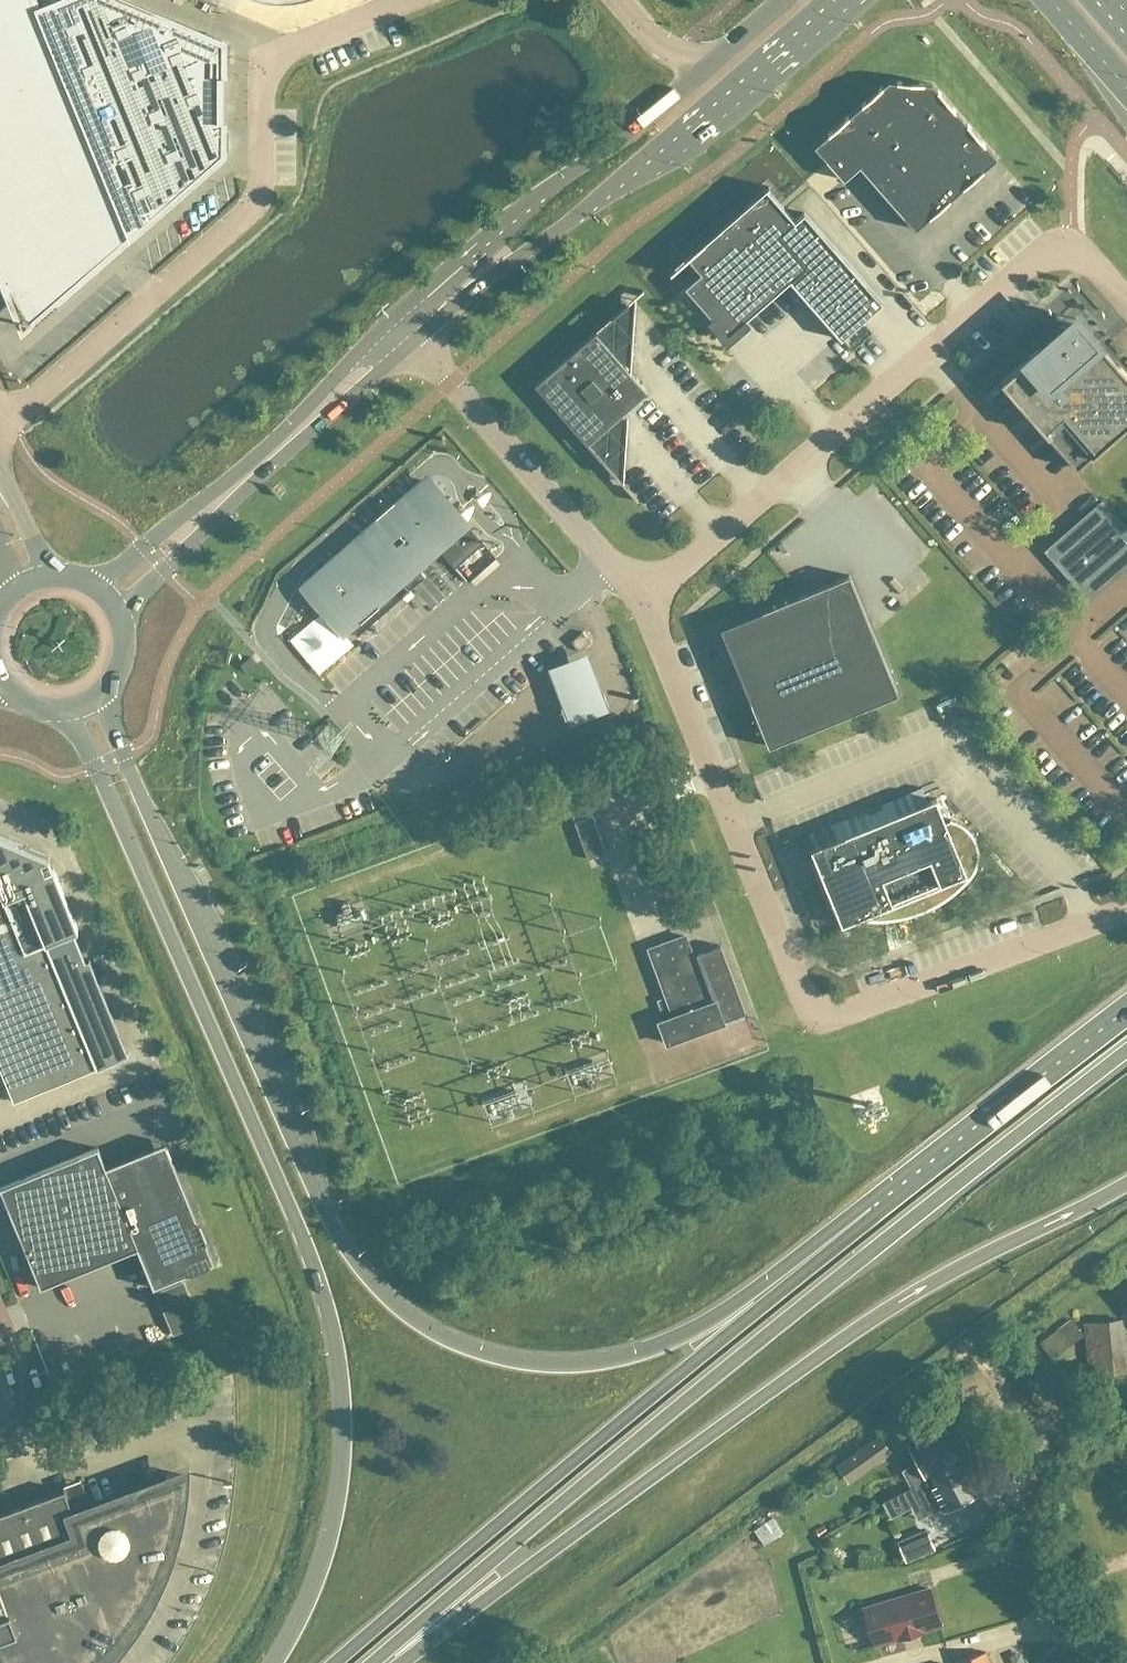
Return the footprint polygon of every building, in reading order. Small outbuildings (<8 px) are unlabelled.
[(222,44),(118,0),(66,0),(37,12),(32,0),(0,0),(0,274),(6,289),(56,300),(222,155),(222,44)] [(916,232),(948,203),(997,160),(932,86),(888,82),(814,148),(844,182),(860,167),(916,232)] [(688,260),(701,275),(685,289),(719,328),(735,314),(743,324),(790,283),(841,342),(883,305),(804,215),(795,222),(767,191),(769,189),(768,188),(684,262),(685,263),(688,260)] [(535,386),(637,503),(638,502),(622,484),(627,411),(645,396),(647,394),(646,392),(645,392),(630,374),(635,301),(644,293),(643,292),(535,386)] [(1001,384),(1077,470),(1126,426),(1126,377),(1118,366),(1076,318),(1040,350),(1001,384)] [(371,534),(312,587),(346,626),(353,633),(356,637),(402,596),(424,577),(419,572),(414,566),(435,548),(440,554),(454,570),(482,546),(483,545),(469,529),(429,484),(412,499),(409,496),(402,502),(404,505),(379,528),(376,525),(369,531),(371,534)] [(1088,595),(1089,594),(1082,586),(1126,547),(1126,536),(1103,507),(1102,508),(1109,517),(1059,560),(1052,551),(1051,552),(1088,595)] [(897,696),(849,577),(720,630),(768,749),(897,696)] [(579,653),(591,643),(583,633),(571,644),(579,653)] [(548,664),(567,722),(606,709),(587,651),(548,664)] [(240,668),(246,674),(256,666),(251,659),(240,668)] [(855,817),(805,837),(841,927),(865,918),(866,920),(866,922),(871,922),(881,922),(886,922),(890,921),(895,921),(900,920),(906,918),(913,917),(919,914),(925,912),(931,909),(937,906),(943,903),(948,899),(953,895),(959,891),(963,886),(966,884),(968,882),(971,879),(973,876),(974,873),(976,870),(977,867),(978,863),(978,860),(979,857),(979,853),(978,850),(978,847),(977,844),(975,840),(974,837),(972,835),(970,832),(968,830),(965,827),(962,825),(959,824),(956,822),(953,821),(950,820),(949,822),(945,824),(936,800),(926,804),(921,790),(880,807),(880,806),(854,816),(855,817)] [(592,818),(574,824),(588,864),(606,857),(592,818)] [(13,1103),(96,1069),(96,1070),(128,1057),(88,961),(85,962),(73,934),(77,932),(52,869),(44,873),(41,864),(48,861),(48,859),(0,839),(0,1071),(13,1103)] [(722,1024),(722,1023),(744,1014),(719,947),(695,956),(713,1004),(709,1005),(684,938),(649,951),(667,1000),(659,1003),(665,1022),(659,1024),(666,1045),(722,1024)] [(178,1175),(165,1144),(105,1169),(97,1149),(0,1189),(0,1190),(40,1289),(137,1250),(153,1289),(214,1264),(178,1175)] [(200,1325),(183,1283),(155,1294),(172,1337),(200,1325)] [(1088,1379),(1126,1375),(1121,1321),(1082,1324),(1088,1379)] [(918,1464),(902,1473),(925,1517),(942,1508),(944,1512),(961,1503),(963,1506),(974,1501),(972,1497),(977,1494),(960,1462),(972,1456),(955,1423),(949,1426),(947,1422),(936,1428),(938,1431),(908,1447),(918,1464)] [(848,1483),(875,1464),(865,1450),(838,1469),(848,1483)] [(146,1601),(150,1593),(154,1585),(158,1577),(162,1569),(165,1561),(168,1553),(171,1545),(174,1536),(176,1528),(178,1519),(179,1511),(181,1502),(182,1493),(182,1485),(183,1476),(76,1516),(75,1516),(74,1517),(64,1491),(0,1515),(0,1658),(1,1660),(3,1662),(93,1662),(94,1662),(101,1656),(108,1650),(114,1643),(120,1637),(125,1630),(131,1623),(136,1616),(141,1608),(146,1601)] [(754,1534),(764,1548),(784,1535),(773,1520),(754,1534)] [(933,1551),(925,1533),(898,1544),(906,1562),(933,1551)] [(929,1590),(896,1600),(863,1610),(874,1646),(898,1639),(898,1641),(923,1633),(923,1632),(940,1627),(929,1590)] [(956,1662),(988,1662),(985,1653),(955,1662),(956,1662)]
